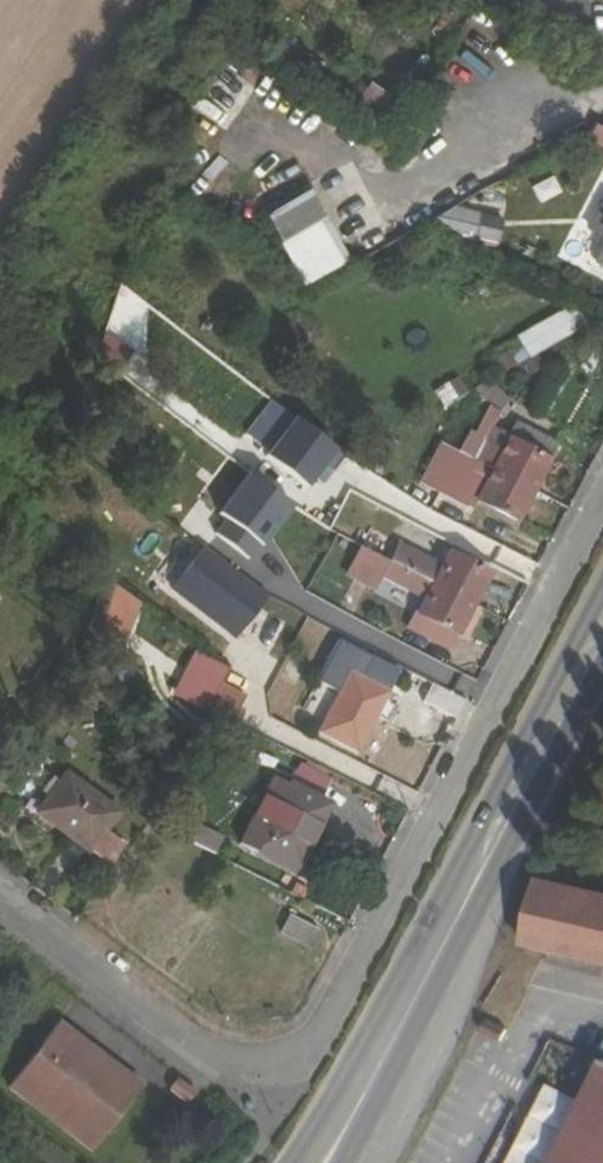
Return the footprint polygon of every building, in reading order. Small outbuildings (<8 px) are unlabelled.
[(540,202),(561,191),(553,174),(531,185),(540,202)] [(299,284),(348,261),(314,187),(265,210),(299,284)] [(495,354),(500,366),(578,332),(567,308),(513,333),(518,344),(495,354)] [(433,392),(444,409),(469,393),(457,376),(433,392)] [(247,433),(271,450),(296,416),(272,399),(247,433)] [(474,426),(468,424),(436,487),(441,489),(457,497),(470,472),(478,456),(501,409),(487,402),(474,426)] [(340,449),(296,416),(271,450),(268,454),(312,487),(340,449)] [(500,468),(536,486),(549,460),(513,441),(500,468)] [(478,456),(470,472),(492,483),(485,498),(521,517),(536,486),(500,468),(478,456)] [(254,472),(221,512),(228,517),(262,544),(264,546),(297,506),(254,472)] [(471,504),(457,497),(441,489),(433,506),(462,521),(471,504)] [(462,521),(433,506),(424,524),(454,538),(462,521)] [(262,544),(228,517),(215,532),(249,559),(262,544)] [(406,545),(414,528),(398,522),(391,538),(396,540),(406,545)] [(388,556),(407,565),(415,549),(406,545),(396,540),(388,556)] [(207,544),(173,586),(237,637),(271,595),(207,544)] [(474,597),(489,568),(454,550),(447,565),(439,580),(474,597)] [(447,565),(421,553),(414,568),(419,571),(439,580),(447,565)] [(407,565),(388,556),(377,576),(397,585),(407,565)] [(439,580),(419,571),(413,585),(433,594),(439,580)] [(433,594),(424,612),(458,629),(474,597),(439,580),(433,594)] [(458,629),(424,612),(415,629),(449,647),(458,629)] [(404,666),(374,651),(363,673),(354,669),(325,724),(364,743),(404,666)] [(226,673),(211,701),(227,709),(242,681),(226,673)] [(430,684),(421,704),(456,719),(465,699),(430,684)] [(214,738),(227,709),(211,701),(196,729),(214,738)] [(70,767),(35,813),(108,864),(124,842),(105,827),(122,804),(70,767)] [(262,841),(300,861),(329,806),(290,786),(262,841)] [(536,881),(506,939),(602,962),(602,896),(536,881)] [(307,948),(316,926),(286,915),(277,936),(307,948)] [(61,1011),(10,1074),(90,1141),(141,1077),(61,1011)] [(563,1162),(602,1162),(602,1088),(563,1162)]
